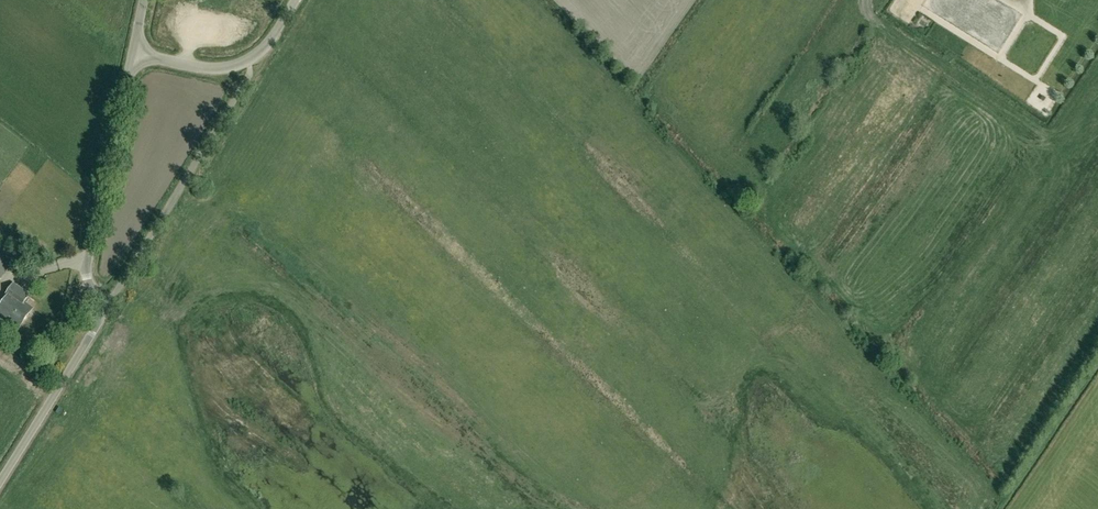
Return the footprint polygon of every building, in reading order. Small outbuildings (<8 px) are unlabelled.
[(9,268),(0,261),(0,279),(9,268)] [(32,310),(20,302),(25,294),(13,286),(6,297),(8,298),(0,309),(0,316),(19,329),(32,310)]
